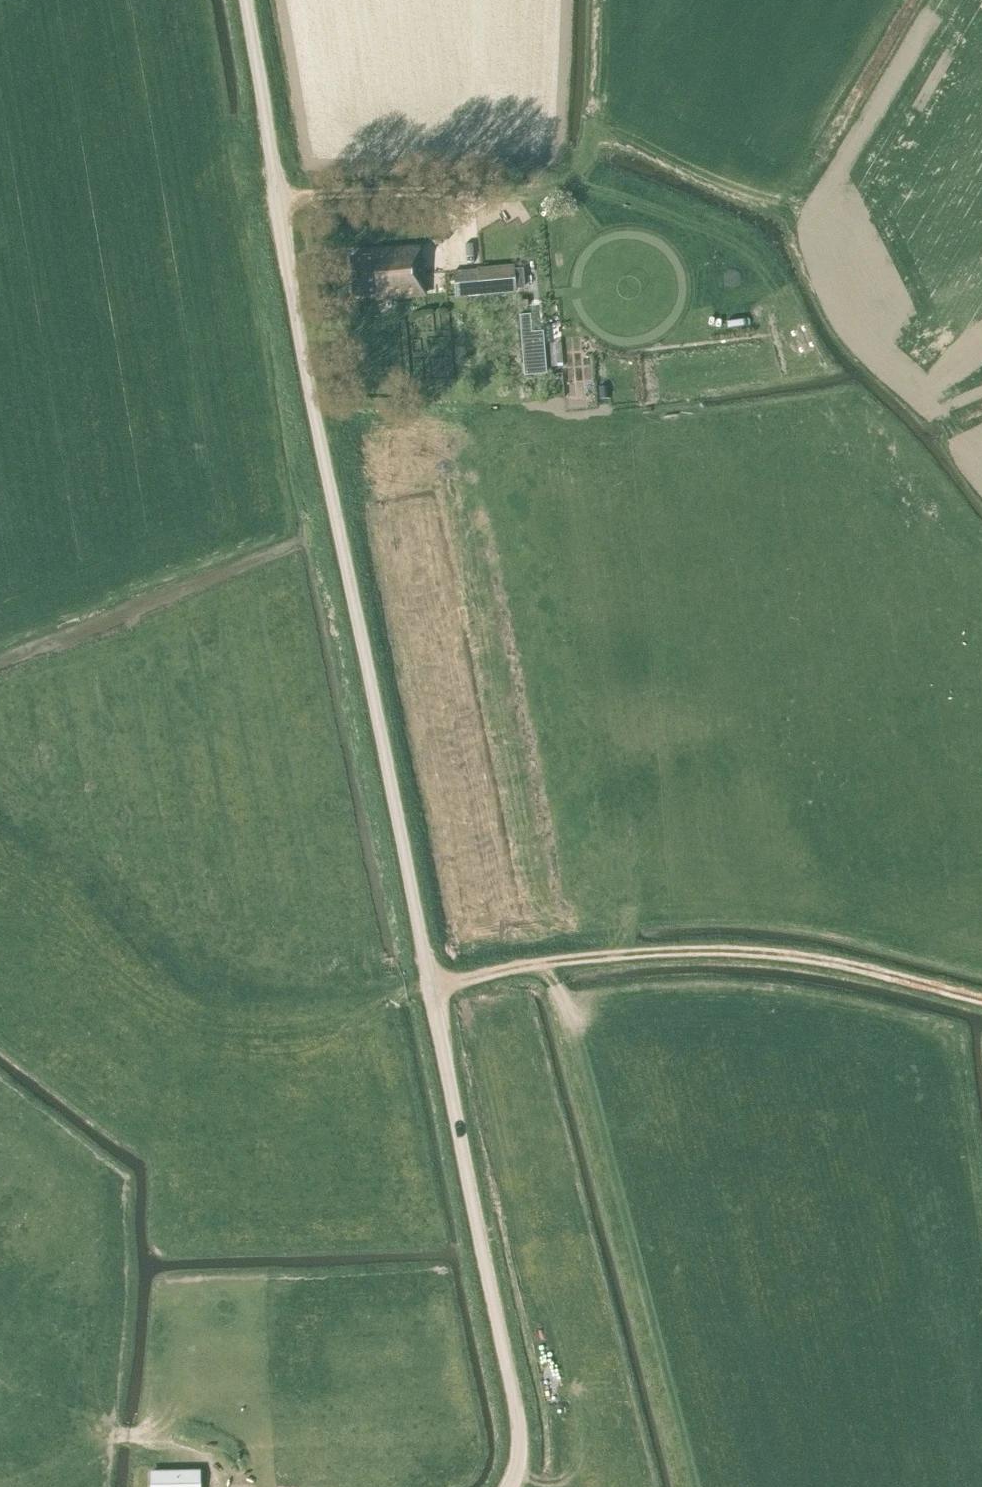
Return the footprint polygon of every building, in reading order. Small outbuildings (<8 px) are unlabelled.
[(420,264),(419,249),(372,252),(372,256),(350,258),(353,296),(375,294),(375,298),(424,294),(421,264),(420,264)] [(455,297),(514,291),(512,268),(453,273),(455,297)] [(529,315),(517,316),(522,377),(545,375),(541,332),(530,333),(529,315)] [(806,358),(819,352),(807,325),(793,332),(806,358)] [(150,1473),(150,1486),(196,1486),(195,1472),(150,1473)]
